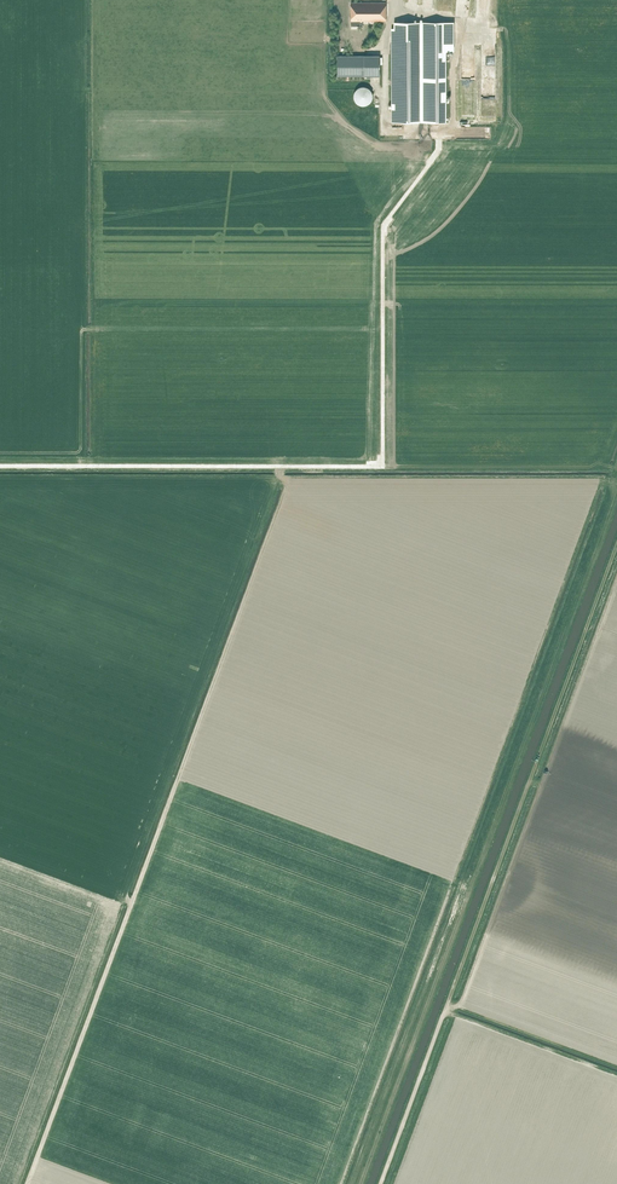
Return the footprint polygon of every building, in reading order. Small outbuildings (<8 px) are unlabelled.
[(451,12),(452,0),(438,0),(437,10),(451,12)] [(470,0),(456,0),(455,16),(468,17),(470,0)] [(475,18),(489,19),(491,0),(477,0),(475,18)] [(352,22),(386,22),(386,2),(352,3),(352,22)] [(445,123),(445,22),(397,22),(397,123),(445,123)] [(475,118),(474,46),(461,45),(461,118),(475,118)] [(495,46),(480,46),(481,118),(495,118),(495,46)] [(380,76),(380,55),(338,56),(338,76),(380,76)] [(368,88),(367,87),(365,87),(363,87),(362,87),(360,87),(359,88),(357,89),(356,90),(355,91),(355,93),(354,95),(354,96),(354,98),(355,99),(356,101),(356,102),(358,103),(359,104),(360,105),(362,105),(364,105),(365,105),(367,105),(368,104),(370,103),(371,102),(372,100),(372,99),(373,97),(373,96),(373,94),(372,93),(371,91),(371,90),(369,89),(368,88)]
